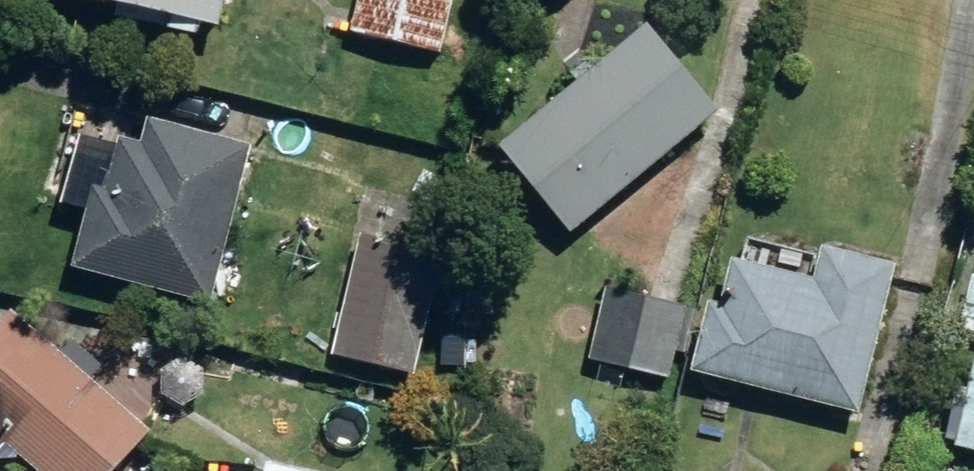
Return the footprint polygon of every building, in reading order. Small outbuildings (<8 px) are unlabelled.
[(209,27),(214,0),(81,0),(209,27)] [(433,52),(445,0),(352,0),(345,33),(433,52)] [(490,146),(563,235),(709,113),(636,24),(490,146)] [(65,269),(204,304),(244,148),(136,121),(131,141),(110,137),(97,190),(85,186),(65,269)] [(326,356),(408,374),(436,253),(354,234),(326,356)] [(681,376),(852,416),(887,264),(813,246),(805,277),(722,258),(711,304),(699,301),(681,376)] [(964,273),(950,329),(973,333),(973,275),(964,273)] [(582,361),(664,378),(680,305),(598,287),(582,361)] [(28,470),(107,470),(140,433),(0,312),(0,447),(28,470)] [(973,341),(948,448),(973,454),(973,341)] [(155,396),(177,407),(197,396),(197,370),(176,358),(155,371),(155,396)] [(258,462),(255,470),(297,470),(258,462)]
